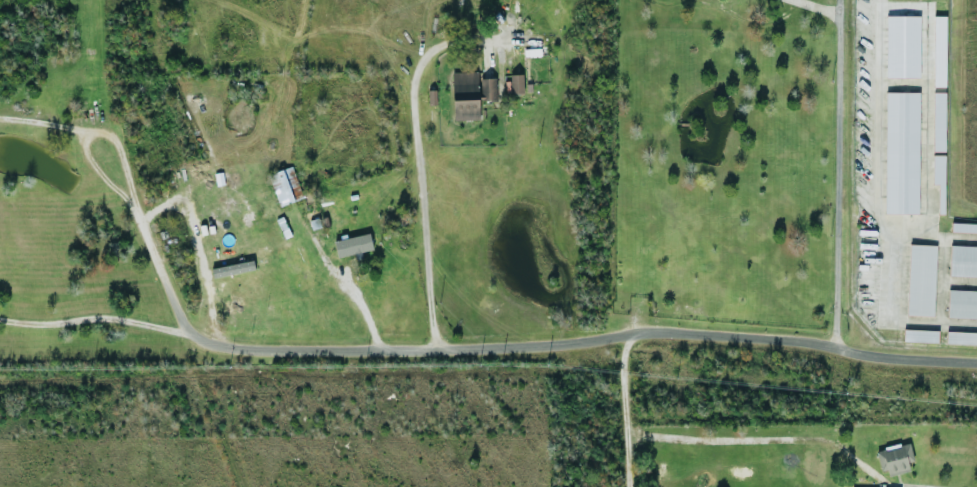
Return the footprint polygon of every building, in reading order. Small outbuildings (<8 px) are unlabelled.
[(919,16),(886,16),(886,77),(919,78),(919,16)] [(946,16),(934,16),(933,86),(945,87),(946,16)] [(479,120),(479,100),(496,100),(495,78),(479,78),(478,72),(452,72),(453,120),(479,120)] [(523,74),(506,74),(507,94),(523,94),(523,74)] [(435,90),(427,90),(428,106),(436,105),(435,90)] [(884,213),(918,214),(919,92),(886,92),(884,213)] [(933,136),(944,136),(945,93),(934,92),(933,136)] [(933,185),(938,185),(938,194),(944,194),(944,160),(932,161),(933,185)] [(279,206),(303,198),(292,166),(269,174),(279,206)] [(951,224),(951,232),(976,233),(976,225),(951,224)] [(337,258),(373,249),(369,233),(333,241),(337,258)] [(906,315),(933,316),(936,245),(909,244),(906,315)] [(950,246),(949,276),(976,277),(976,247),(950,246)] [(255,271),(253,262),(211,267),(212,276),(255,271)] [(976,319),(976,291),(948,290),(947,318),(976,319)] [(903,341),(938,342),(938,330),(903,329),(903,341)] [(946,332),(946,344),(976,345),(976,333),(946,332)] [(888,476),(909,471),(907,463),(914,461),(909,442),(875,451),(880,471),(886,470),(888,476)]
